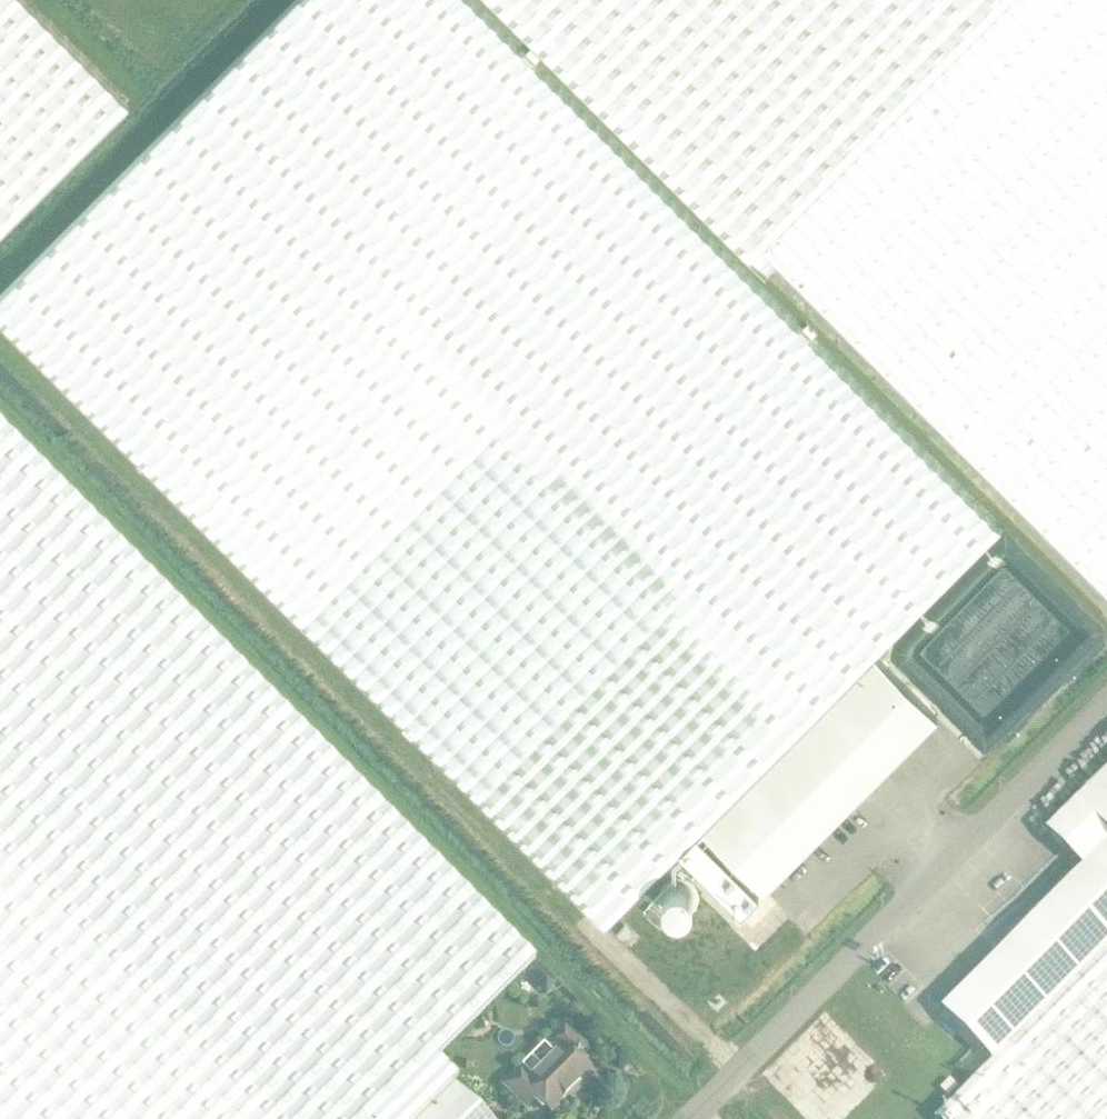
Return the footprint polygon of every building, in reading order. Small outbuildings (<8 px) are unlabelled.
[(702,827),(875,654),(1001,528),(474,0),(294,0),(0,294),(0,318),(607,922),(678,851),(696,833),(702,827)] [(111,115),(124,101),(24,0),(0,0),(0,225),(111,115)] [(767,269),(777,259),(1106,590),(1106,0),(496,0),(767,269)] [(452,1086),(457,1081),(436,1061),(445,1053),(477,1021),(480,1018),(533,965),(291,722),(0,429),(0,1118),(485,1118),(452,1086)] [(938,717),(875,654),(702,827),(765,890),(938,717)] [(994,1063),(1106,950),(1106,775),(1047,834),(1085,871),(943,1012),(985,1054),(994,1063)] [(696,833),(678,851),(741,914),(759,896),(696,833)] [(1019,1089),(988,1118),(1106,1118),(1106,950),(994,1063),(1019,1089)] [(503,1087),(525,1109),(536,1098),(550,1113),(568,1095),(570,1098),(591,1076),(574,1059),(585,1049),(563,1027),(547,1043),(557,1053),(529,1081),(519,1071),(503,1087)] [(1019,1089),(994,1063),(937,1118),(988,1118),(1019,1089)]
